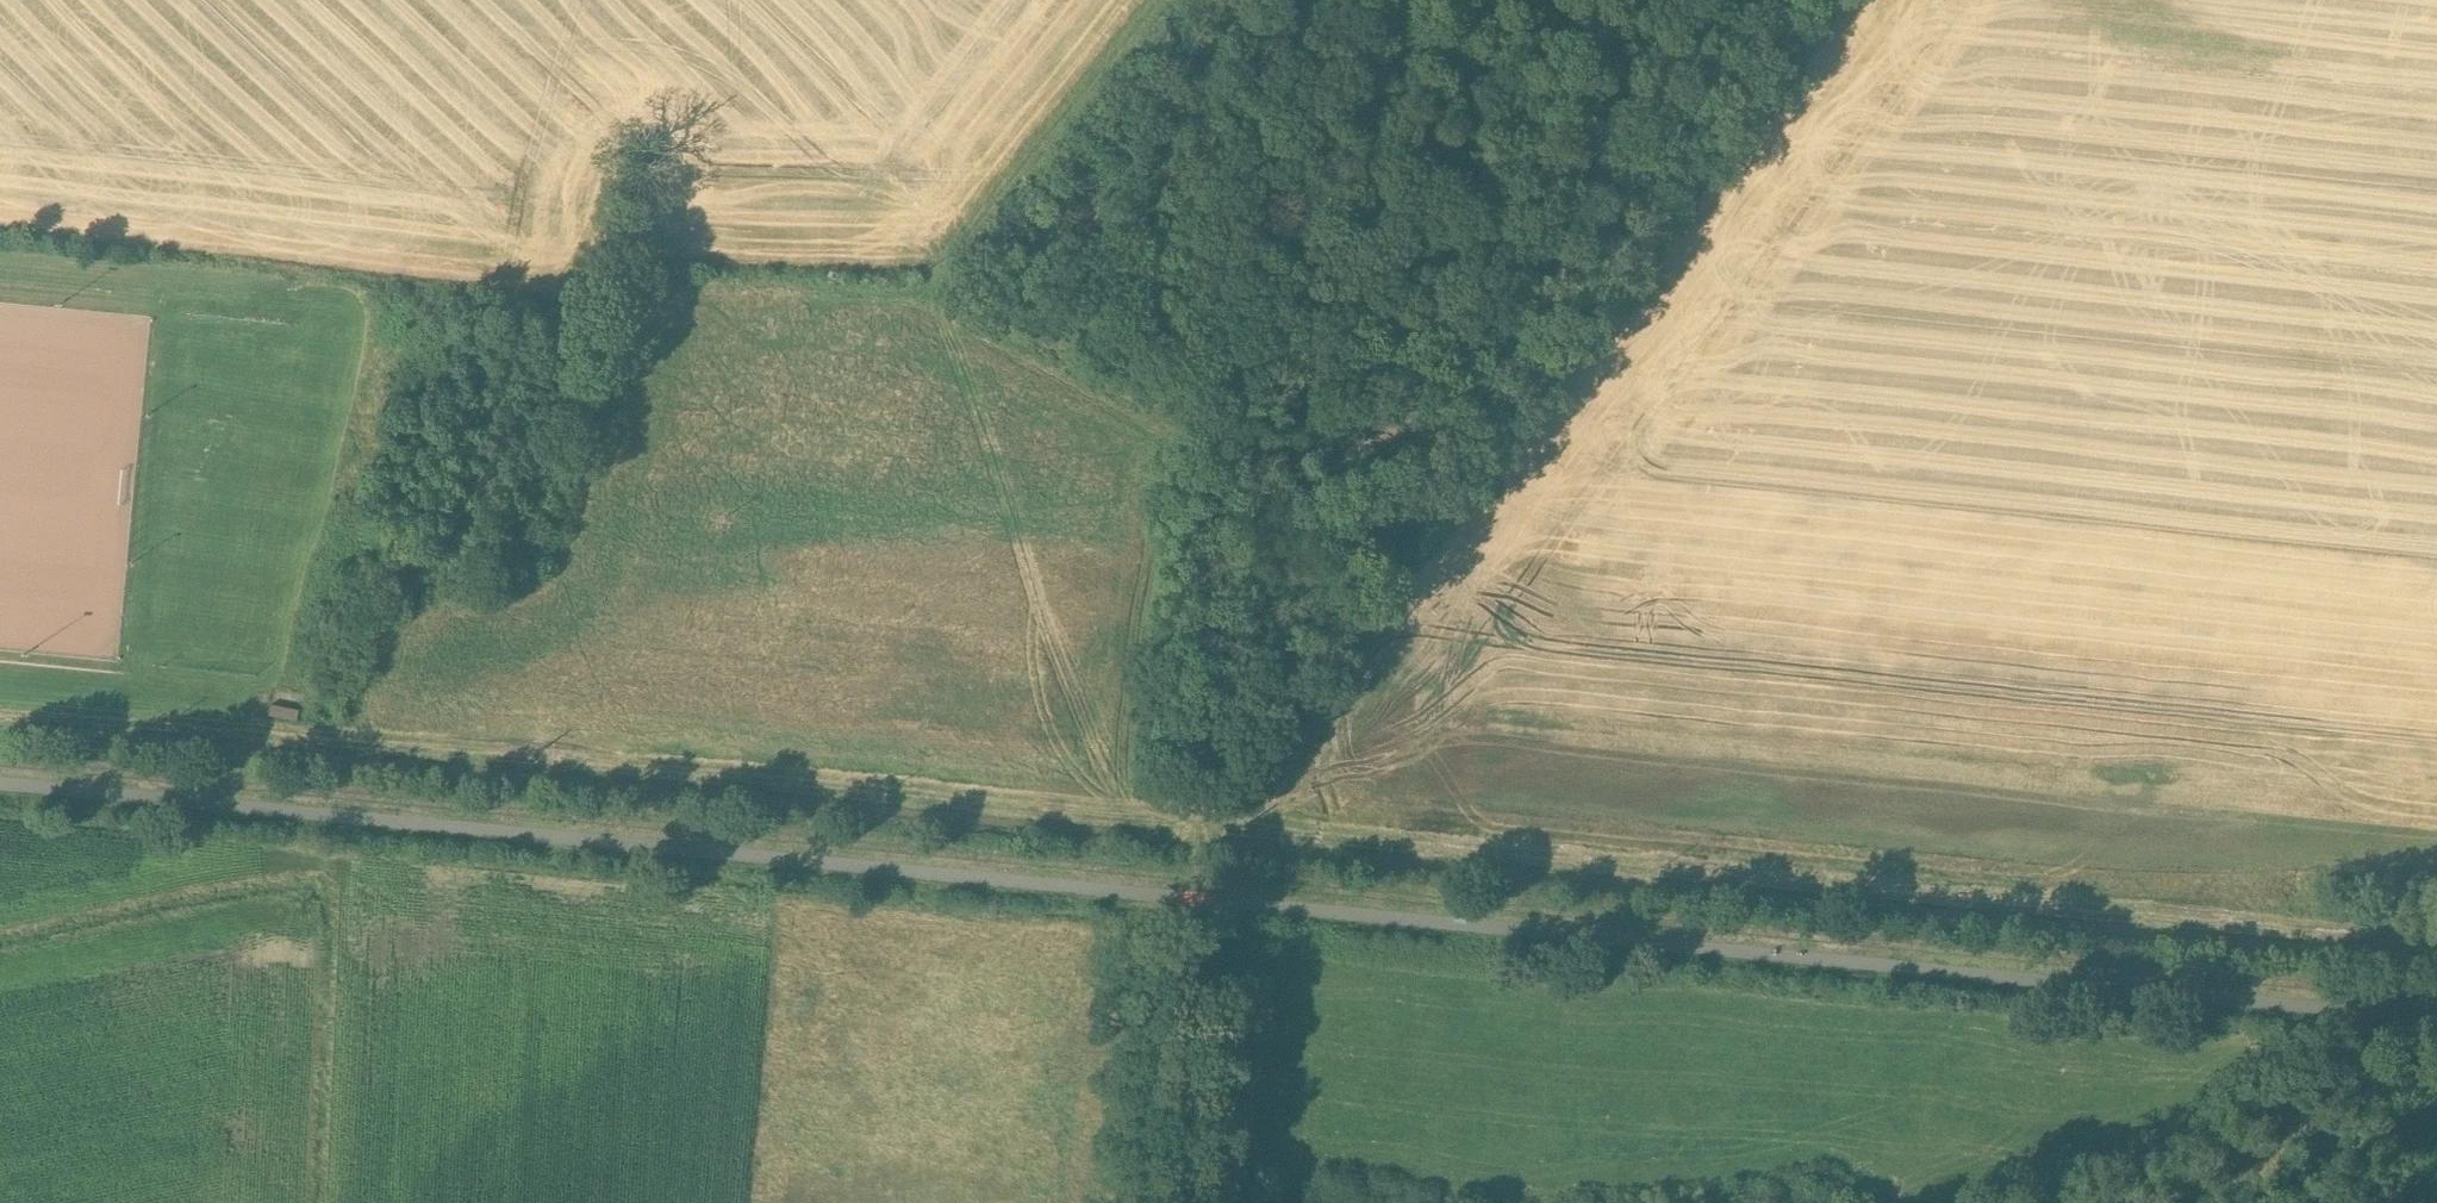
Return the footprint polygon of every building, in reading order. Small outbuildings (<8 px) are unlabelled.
[(270,704),(269,715),(300,718),(301,707),(270,704)]
